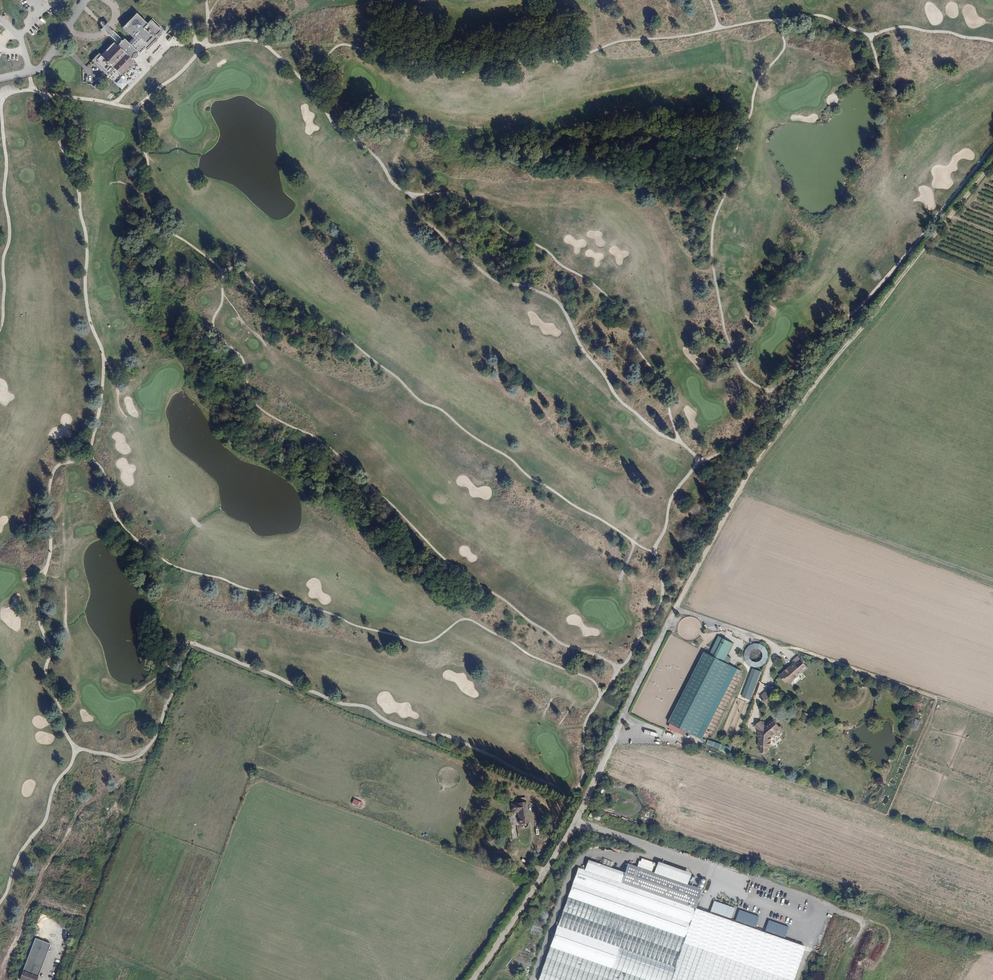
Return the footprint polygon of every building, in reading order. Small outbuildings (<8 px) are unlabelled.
[(121,41),(112,32),(108,36),(114,42),(100,57),(97,54),(81,70),(82,83),(85,83),(85,85),(89,85),(94,90),(106,76),(105,75),(112,69),(119,76),(133,63),(130,60),(134,60),(137,57),(137,53),(131,48),(140,38),(145,44),(151,38),(142,29),(147,25),(135,14),(121,29),(132,39),(127,43),(122,39),(121,41)] [(873,81),(869,85),(874,90),(878,86),(873,81)] [(295,450),(292,434),(285,435),(289,451),(295,450)] [(719,661),(727,643),(713,636),(705,654),(700,651),(669,720),(692,732),(723,664),(719,661)] [(761,666),(765,662),(768,657),(767,652),(764,647),(760,644),(754,643),(748,646),(745,650),(744,656),(745,662),(750,665),(755,667),(761,666)] [(803,663),(793,652),(788,657),(790,660),(784,665),(783,664),(775,671),(779,677),(781,675),(785,679),(794,672),(793,671),(803,663)] [(751,696),(761,672),(752,669),(743,693),(751,696)] [(761,722),(757,717),(751,723),(756,728),(756,733),(755,733),(755,743),(758,743),(757,749),(766,749),(766,744),(768,744),(769,734),(773,729),(775,731),(780,725),(776,721),(775,723),(768,715),(761,722)] [(708,740),(706,744),(726,751),(728,746),(708,740)] [(363,803),(355,799),(352,804),(361,808),(363,803)] [(529,823),(526,803),(512,805),(513,812),(518,812),(520,825),(529,823)] [(520,825),(518,812),(513,812),(509,813),(511,826),(520,825)] [(588,855),(585,862),(622,875),(624,868),(588,855)] [(703,883),(687,877),(655,866),(628,857),(622,875),(585,862),(578,860),(538,975),(554,979),(669,979),(703,883)] [(658,858),(655,866),(687,877),(690,869),(658,858)] [(713,901),(709,911),(731,918),(734,908),(713,901)] [(738,910),(735,920),(755,927),(759,917),(738,910)] [(785,937),(788,927),(767,920),(764,930),(785,937)] [(52,944),(37,939),(25,971),(40,977),(52,944)] [(534,957),(520,953),(516,966),(530,970),(534,957)] [(25,971),(22,979),(24,979),(38,979),(40,977),(25,971)]
